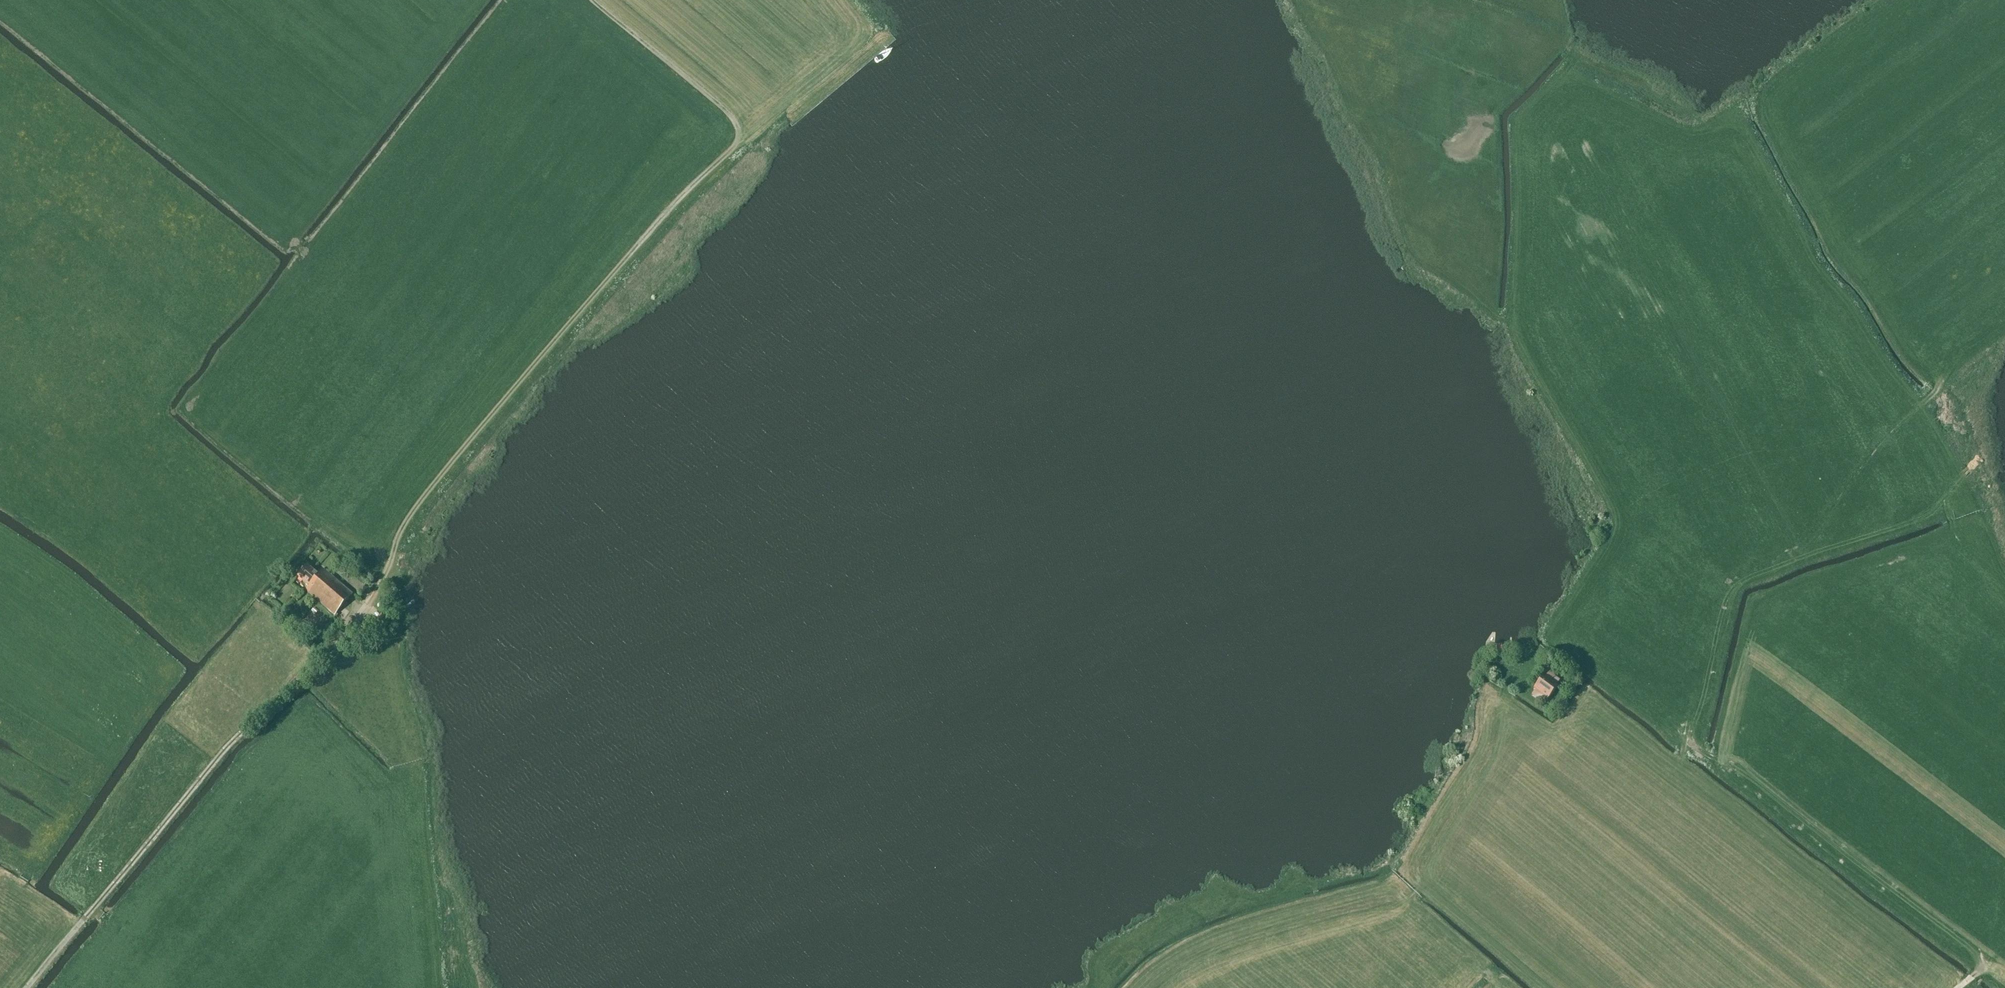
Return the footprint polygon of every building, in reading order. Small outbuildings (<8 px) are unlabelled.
[(336,617),(338,615),(336,614),(352,595),(323,570),(318,576),(307,566),(297,577),(308,587),(305,590),(336,617)] [(378,635),(384,630),(377,620),(370,625),(378,635)] [(1555,685),(1559,680),(1548,672),(1544,677),(1543,676),(1533,689),(1535,691),(1531,695),(1541,702),(1544,697),(1547,699),(1557,686),(1555,685)]
